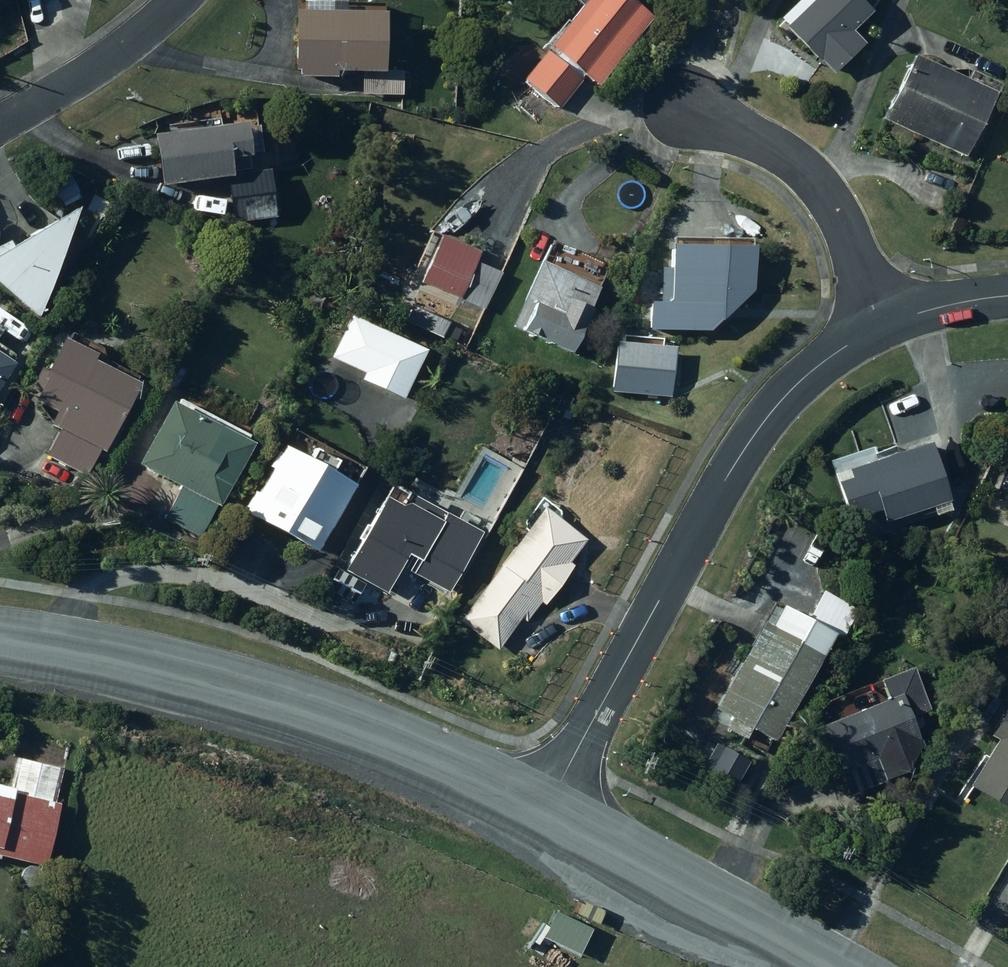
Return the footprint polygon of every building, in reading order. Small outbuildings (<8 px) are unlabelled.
[(554,53),(551,58),(542,50),(520,79),(557,108),(579,80),(578,79),(582,74),(597,86),(650,17),(629,0),(579,0),(544,45),(554,53)] [(806,1),(782,25),(816,60),(818,59),(831,72),(860,43),(847,30),(867,11),(856,0),(805,0),(806,1)] [(293,11),(292,70),(378,71),(379,12),(293,11)] [(992,92),(910,54),(880,118),(963,156),(992,92)] [(154,151),(149,152),(150,160),(154,159),(158,185),(224,175),(231,223),(274,216),(267,168),(248,171),(241,121),(152,134),(154,151)] [(37,317),(71,207),(10,246),(7,241),(0,246),(0,283),(37,317)] [(435,235),(416,282),(457,298),(476,251),(435,235)] [(650,332),(714,333),(727,318),(728,243),(671,243),(670,301),(650,301),(650,332)] [(536,261),(507,327),(568,353),(596,286),(536,261)] [(389,264),(385,274),(394,278),(399,268),(389,264)] [(327,357),(363,373),(359,380),(400,398),(422,349),(346,316),(327,357)] [(54,411),(48,425),(58,430),(45,456),(85,475),(98,449),(102,451),(135,383),(88,361),(91,354),(59,339),(44,372),(37,368),(28,387),(37,391),(33,401),(54,411)] [(606,391),(669,396),(673,347),(611,342),(606,391)] [(9,363),(0,358),(0,376),(9,363)] [(178,486),(161,521),(196,539),(213,505),(217,506),(249,444),(166,402),(135,465),(178,486)] [(847,478),(834,482),(847,520),(877,510),(881,523),(946,501),(926,442),(844,469),(847,478)] [(249,510),(246,515),(316,551),(350,485),(278,447),(275,453),(271,451),(262,467),(266,468),(253,493),(250,492),(243,506),(249,510)] [(390,484),(343,571),(384,594),(394,575),(409,583),(413,575),(446,593),(478,532),(390,484)] [(571,566),(567,563),(583,540),(537,507),(455,622),(495,650),(518,617),(524,621),(538,602),(543,605),(571,566)] [(728,719),(723,728),(743,738),(747,729),(772,742),(829,633),(777,606),(767,625),(760,621),(713,711),(728,719)] [(878,680),(886,701),(821,725),(846,793),(903,772),(917,748),(902,708),(922,700),(910,668),(878,680)] [(985,736),(992,740),(965,786),(1007,811),(1007,710),(1002,707),(985,736)] [(48,802),(57,769),(17,759),(9,789),(0,786),(0,856),(41,866),(57,804),(48,802)]
